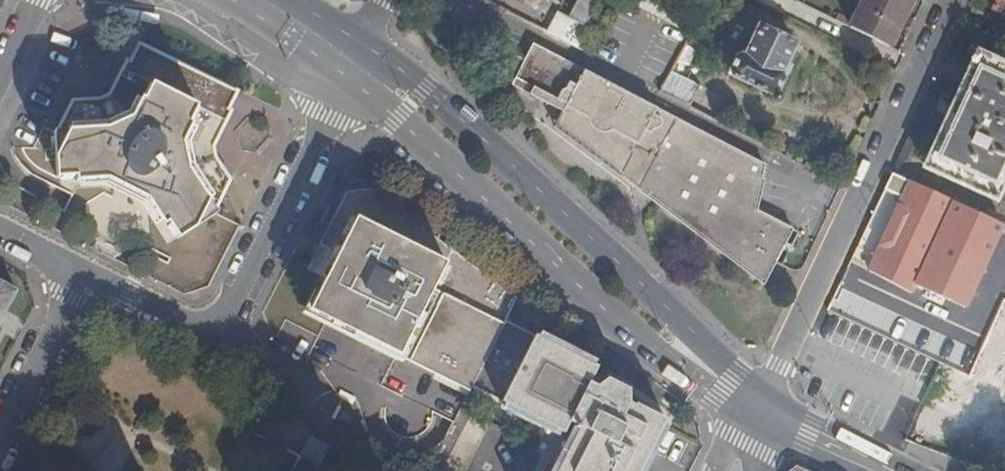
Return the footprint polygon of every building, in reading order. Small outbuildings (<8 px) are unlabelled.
[(541,31),(575,49),(586,28),(585,27),(598,0),(579,0),(569,19),(556,12),(549,13),(541,31)] [(885,48),(899,19),(904,21),(914,0),(865,0),(852,24),(850,30),(885,48)] [(1004,14),(1004,0),(997,0),(993,8),(1004,14)] [(838,17),(835,23),(850,30),(852,24),(838,17)] [(794,44),(759,27),(745,56),(737,52),(726,74),(775,98),(786,76),(780,72),(794,44)] [(147,49),(134,42),(125,60),(122,58),(105,93),(95,98),(66,101),(50,132),(59,132),(68,115),(100,111),(115,104),(128,78),(131,78),(137,66),(151,73),(160,55),(147,49)] [(559,114),(554,127),(711,245),(746,271),(763,285),(792,230),(757,211),(736,201),(750,175),(761,181),(761,178),(763,165),(646,105),(532,45),(523,61),(518,72),(506,66),(505,67),(504,71),(504,76),(506,81),(510,84),(519,90),(559,114)] [(497,64),(505,67),(506,66),(518,72),(523,61),(504,51),(497,64)] [(195,71),(160,55),(151,73),(186,90),(195,71)] [(983,55),(966,92),(959,89),(940,131),(946,134),(929,170),(993,200),(996,193),(992,192),(1004,165),(1004,65),(983,55)] [(72,182),(77,182),(100,180),(100,179),(128,121),(151,73),(137,66),(131,78),(128,78),(115,104),(100,111),(68,115),(59,132),(50,132),(49,132),(53,179),(71,177),(72,182)] [(206,202),(211,209),(225,178),(210,156),(209,142),(226,108),(223,106),(231,89),(224,86),(195,71),(186,90),(211,102),(205,114),(207,115),(195,142),(198,161),(214,185),(206,202)] [(700,87),(670,72),(660,91),(690,107),(700,87)] [(100,179),(134,195),(142,179),(184,94),(186,90),(151,73),(128,121),(100,179)] [(183,198),(165,226),(175,239),(213,212),(211,209),(206,202),(214,185),(198,161),(195,142),(207,115),(205,114),(211,102),(186,90),(184,94),(142,179),(183,198)] [(736,201),(757,211),(764,179),(761,178),(761,181),(750,175),(736,201)] [(100,180),(97,186),(100,185),(132,200),(134,195),(100,179),(100,180)] [(163,223),(165,226),(183,198),(142,179),(134,195),(143,199),(157,221),(160,225),(163,223)] [(78,188),(97,186),(100,180),(77,182),(78,188)] [(1003,225),(910,183),(900,206),(899,206),(880,245),(881,245),(869,271),(912,292),(917,286),(968,307),(1003,225)] [(306,316),(468,396),(469,394),(506,321),(508,316),(517,299),(428,233),(371,190),(345,196),(318,250),(335,259),(323,282),(306,316)] [(134,195),(132,200),(139,203),(153,224),(157,221),(143,199),(134,195)] [(306,273),(318,280),(323,282),(335,259),(318,250),(306,273)] [(463,400),(466,401),(467,399),(468,396),(306,316),(323,282),(318,280),(299,318),(348,343),(370,353),(413,375),(442,389),(463,400)] [(17,291),(0,282),(0,320),(17,291)] [(534,335),(536,330),(508,316),(506,321),(534,335)] [(469,394),(498,407),(509,385),(534,335),(506,321),(469,394)] [(596,359),(536,330),(534,335),(593,364),(596,359)] [(665,420),(666,417),(635,402),(635,404),(629,401),(628,388),(607,378),(596,385),(588,381),(596,365),(593,364),(534,335),(509,385),(498,407),(557,436),(559,437),(557,442),(563,445),(567,447),(556,470),(640,470),(665,420)] [(607,378),(628,388),(631,382),(610,371),(607,378)] [(467,399),(495,413),(498,407),(469,394),(468,396),(467,399)] [(498,407),(495,413),(553,442),(557,436),(498,407)] [(670,422),(665,420),(640,470),(646,470),(670,422)] [(567,447),(563,445),(550,470),(556,470),(567,447)] [(305,452),(302,457),(299,464),(312,470),(318,470),(321,465),(305,452)]
